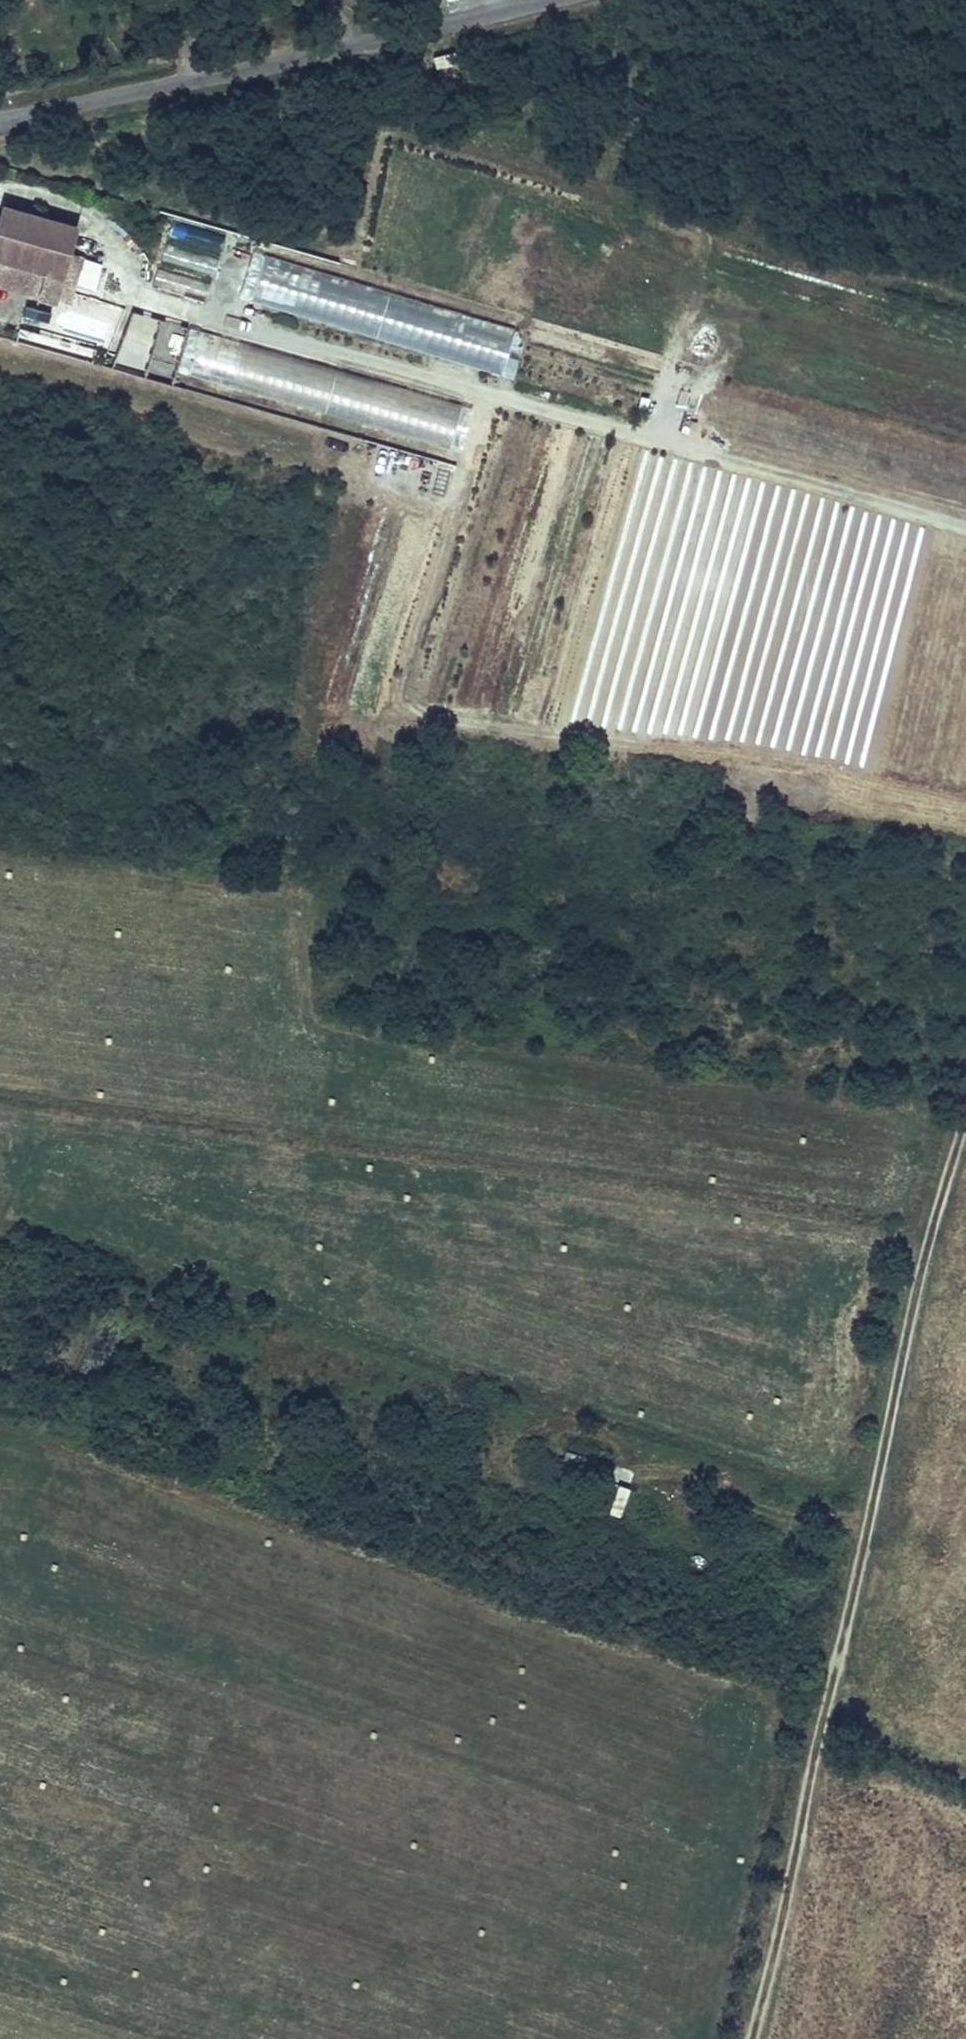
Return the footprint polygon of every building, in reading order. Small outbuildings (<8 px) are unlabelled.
[(0,205),(0,289),(58,304),(78,224),(0,205)] [(164,260),(213,275),(218,260),(168,245),(164,260)] [(238,304),(515,375),(527,327),(255,257),(250,279),(245,278),(238,304)] [(465,429),(472,406),(190,330),(179,372),(462,449),(467,429),(465,429)] [(620,1517),(631,1489),(618,1484),(607,1513),(620,1517)]
